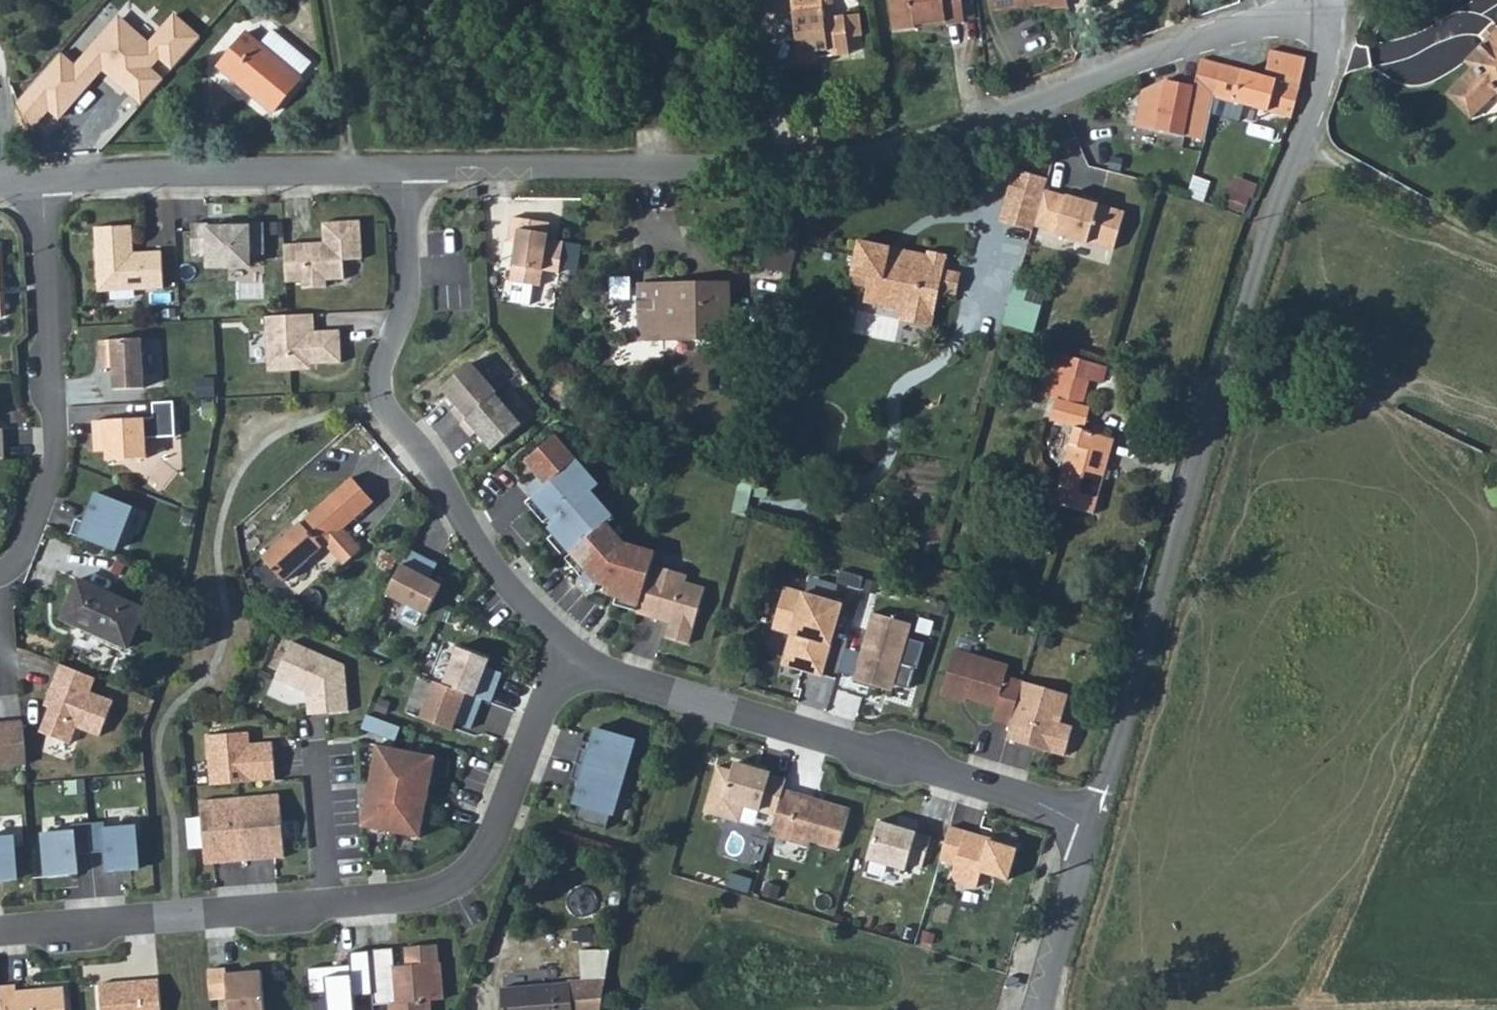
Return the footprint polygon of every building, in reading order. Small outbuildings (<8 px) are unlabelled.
[(802,59),(819,57),(817,41),(830,41),(838,50),(852,49),(850,33),(863,31),(861,8),(832,12),(830,0),(795,0),(802,59)] [(918,25),(948,22),(949,24),(967,23),(965,0),(894,0),(898,30),(918,28),(918,25)] [(995,9),(1030,6),(1029,0),(1008,0),(993,2),(995,9)] [(62,53),(17,103),(32,129),(50,111),(59,119),(102,71),(141,106),(164,79),(152,68),(161,60),(172,70),(201,37),(174,12),(148,41),(116,13),(81,53),(84,56),(76,65),(62,53)] [(1492,90),(1496,95),(1496,22),(1490,29),(1493,31),(1482,43),(1479,40),(1460,60),(1467,67),(1441,94),(1466,118),(1492,90)] [(1479,40),(1482,43),(1493,31),(1490,29),(1485,23),(1473,35),(1479,40)] [(219,67),(247,91),(251,87),(277,109),(302,79),(299,76),(310,63),(272,31),(261,44),(247,33),(219,67)] [(1211,97),(1289,117),(1302,57),(1268,51),(1260,78),(1219,67),(1211,97)] [(1131,127),(1199,141),(1211,97),(1219,67),(1212,65),(1199,61),(1196,69),(1192,87),(1157,81),(1139,86),(1131,127)] [(1048,187),(1052,176),(1020,167),(1004,219),(1035,229),(1037,225),(1048,187)] [(1249,211),(1259,181),(1237,173),(1227,204),(1249,211)] [(1069,194),(1048,187),(1037,225),(1058,231),(1058,233),(1090,243),(1091,241),(1117,249),(1129,210),(1102,202),(1087,198),(1070,193),(1069,194)] [(1088,194),(1087,198),(1102,202),(1104,198),(1088,194)] [(542,224),(505,218),(502,242),(509,244),(503,283),(534,287),(537,272),(552,274),(556,248),(539,246),(542,224)] [(318,244),(278,246),(280,283),(296,282),(296,289),(320,288),(320,281),(338,280),(337,261),(356,260),(353,222),(317,224),(318,244)] [(185,227),(186,256),(202,255),(203,269),(245,266),(244,255),(259,254),(257,223),(232,225),(232,228),(202,230),(201,226),(185,227)] [(127,227),(89,230),(93,286),(101,294),(159,290),(157,254),(129,256),(127,227)] [(934,309),(935,301),(937,289),(947,291),(950,269),(940,268),(942,251),(921,247),(921,253),(919,261),(881,256),(882,248),(853,244),(847,287),(861,289),(859,306),(900,311),(901,304),(934,309)] [(882,248),(881,256),(919,261),(921,253),(882,248)] [(947,291),(953,292),(956,270),(950,269),(947,291)] [(651,324),(735,333),(740,284),(656,273),(651,324)] [(1045,293),(1021,288),(1014,323),(1038,328),(1045,293)] [(900,311),(897,320),(931,325),(934,309),(901,304),(900,311)] [(309,316),(261,319),(264,371),(290,370),(294,366),(338,364),(336,331),(310,333),(309,316)] [(138,339),(95,341),(96,369),(109,368),(111,390),(140,389),(138,339)] [(1043,369),(1082,379),(1094,383),(1099,367),(1047,352),(1043,369)] [(444,411),(454,423),(489,394),(490,393),(465,363),(435,388),(450,406),(444,411)] [(1036,392),(1076,402),(1082,379),(1043,369),(1036,392)] [(454,423),(453,423),(463,436),(470,431),(484,448),(513,424),(489,394),(454,423)] [(151,417),(89,421),(91,452),(103,451),(104,461),(143,458),(142,438),(176,436),(173,402),(150,404),(151,417)] [(1049,501),(1089,512),(1110,437),(1101,434),(1102,428),(1092,425),(1090,431),(1070,425),(1049,501)] [(547,434),(516,461),(536,483),(521,497),(545,523),(539,528),(575,568),(573,576),(602,585),(599,593),(630,602),(642,561),(646,548),(615,540),(596,519),(603,513),(581,488),(589,481),(547,434)] [(346,477),(298,521),(259,558),(280,582),(322,545),(340,565),(357,549),(339,529),(369,501),(346,477)] [(132,507),(97,494),(86,523),(76,520),(71,534),(115,551),(132,507)] [(433,561),(405,547),(382,592),(423,612),(438,582),(426,576),(433,561)] [(680,572),(642,561),(630,602),(627,611),(661,621),(657,634),(679,641),(695,585),(677,579),(680,572)] [(64,617),(130,642),(145,604),(79,579),(64,617)] [(832,601),(775,585),(764,621),(783,626),(788,632),(779,663),(811,672),(832,601)] [(893,648),(902,619),(862,608),(843,675),(872,684),(873,677),(899,685),(905,663),(890,659),(886,657),(889,647),(893,648)] [(783,626),(764,621),(763,626),(781,631),(772,661),(779,663),(788,632),(783,626)] [(269,676),(291,686),(293,682),(300,685),(301,690),(303,713),(342,710),(339,663),(285,639),(269,676)] [(448,644),(435,682),(474,696),(484,700),(495,669),(480,664),(482,656),(448,644)] [(998,720),(1010,680),(993,675),(996,663),(941,647),(928,691),(954,698),(955,694),(984,703),(981,715),(998,720)] [(59,711),(50,735),(80,747),(86,731),(110,739),(123,704),(99,695),(105,681),(101,679),(70,668),(57,700),(62,702),(59,711)] [(435,682),(427,678),(412,715),(444,728),(447,720),(463,726),(474,696),(435,682)] [(998,720),(994,736),(1052,753),(1060,724),(1047,720),(1055,691),(1010,678),(1010,680),(998,720)] [(291,686),(301,690),(300,685),(293,682),(291,686)] [(57,700),(54,709),(59,711),(62,702),(57,700)] [(19,719),(2,720),(2,722),(0,722),(0,765),(23,763),(19,719)] [(575,745),(570,761),(618,775),(629,736),(591,725),(584,748),(575,745)] [(233,780),(268,777),(264,739),(241,741),(241,729),(198,733),(203,782),(233,780)] [(432,758),(374,747),(358,827),(416,839),(432,758)] [(774,784),(776,775),(760,771),(760,767),(724,757),(713,795),(766,810),(774,784)] [(618,775),(570,761),(565,776),(575,779),(568,802),(573,803),(569,817),(600,826),(604,812),(606,813),(618,775)] [(789,789),(774,784),(766,810),(760,830),(799,841),(800,836),(828,844),(840,804),(814,796),(813,798),(789,791),(789,789)] [(814,796),(789,789),(789,791),(813,798),(814,796)] [(234,794),(240,856),(279,853),(274,790),(234,794)] [(240,856),(234,794),(194,797),(200,860),(240,856)] [(889,823),(867,817),(856,856),(894,867),(896,860),(911,864),(920,832),(906,828),(907,824),(891,819),(889,823)] [(101,818),(85,819),(87,849),(102,848),(104,868),(135,865),(131,821),(101,823),(101,818)] [(87,849),(85,819),(68,820),(69,826),(39,829),(43,873),(74,870),(73,850),(87,849)] [(970,832),(938,822),(928,856),(943,860),(940,871),(944,878),(965,884),(969,868),(996,876),(1006,842),(981,835),(981,838),(970,834),(970,832)] [(14,876),(11,831),(0,832),(0,877),(14,876)] [(367,1001),(383,1000),(384,1009),(426,1009),(424,996),(438,995),(435,958),(433,958),(431,940),(399,943),(400,961),(388,962),(387,944),(363,946),(364,952),(367,990),(367,1001)] [(363,946),(343,948),(344,960),(301,964),(302,990),(320,988),(322,1009),(368,1009),(368,1008),(349,1009),(348,991),(367,990),(364,952),(363,946)] [(490,1009),(591,1009),(603,950),(569,953),(573,984),(558,985),(558,987),(489,993),(490,1009)] [(221,969),(225,1009),(260,1009),(257,966),(221,969)] [(95,979),(98,1009),(158,1009),(155,975),(135,976),(135,978),(114,979),(113,978),(95,979)] [(1021,979),(1012,976),(1009,985),(1018,988),(1021,979)] [(0,982),(0,1009),(64,1009),(62,982),(14,986),(14,980),(0,982)]
